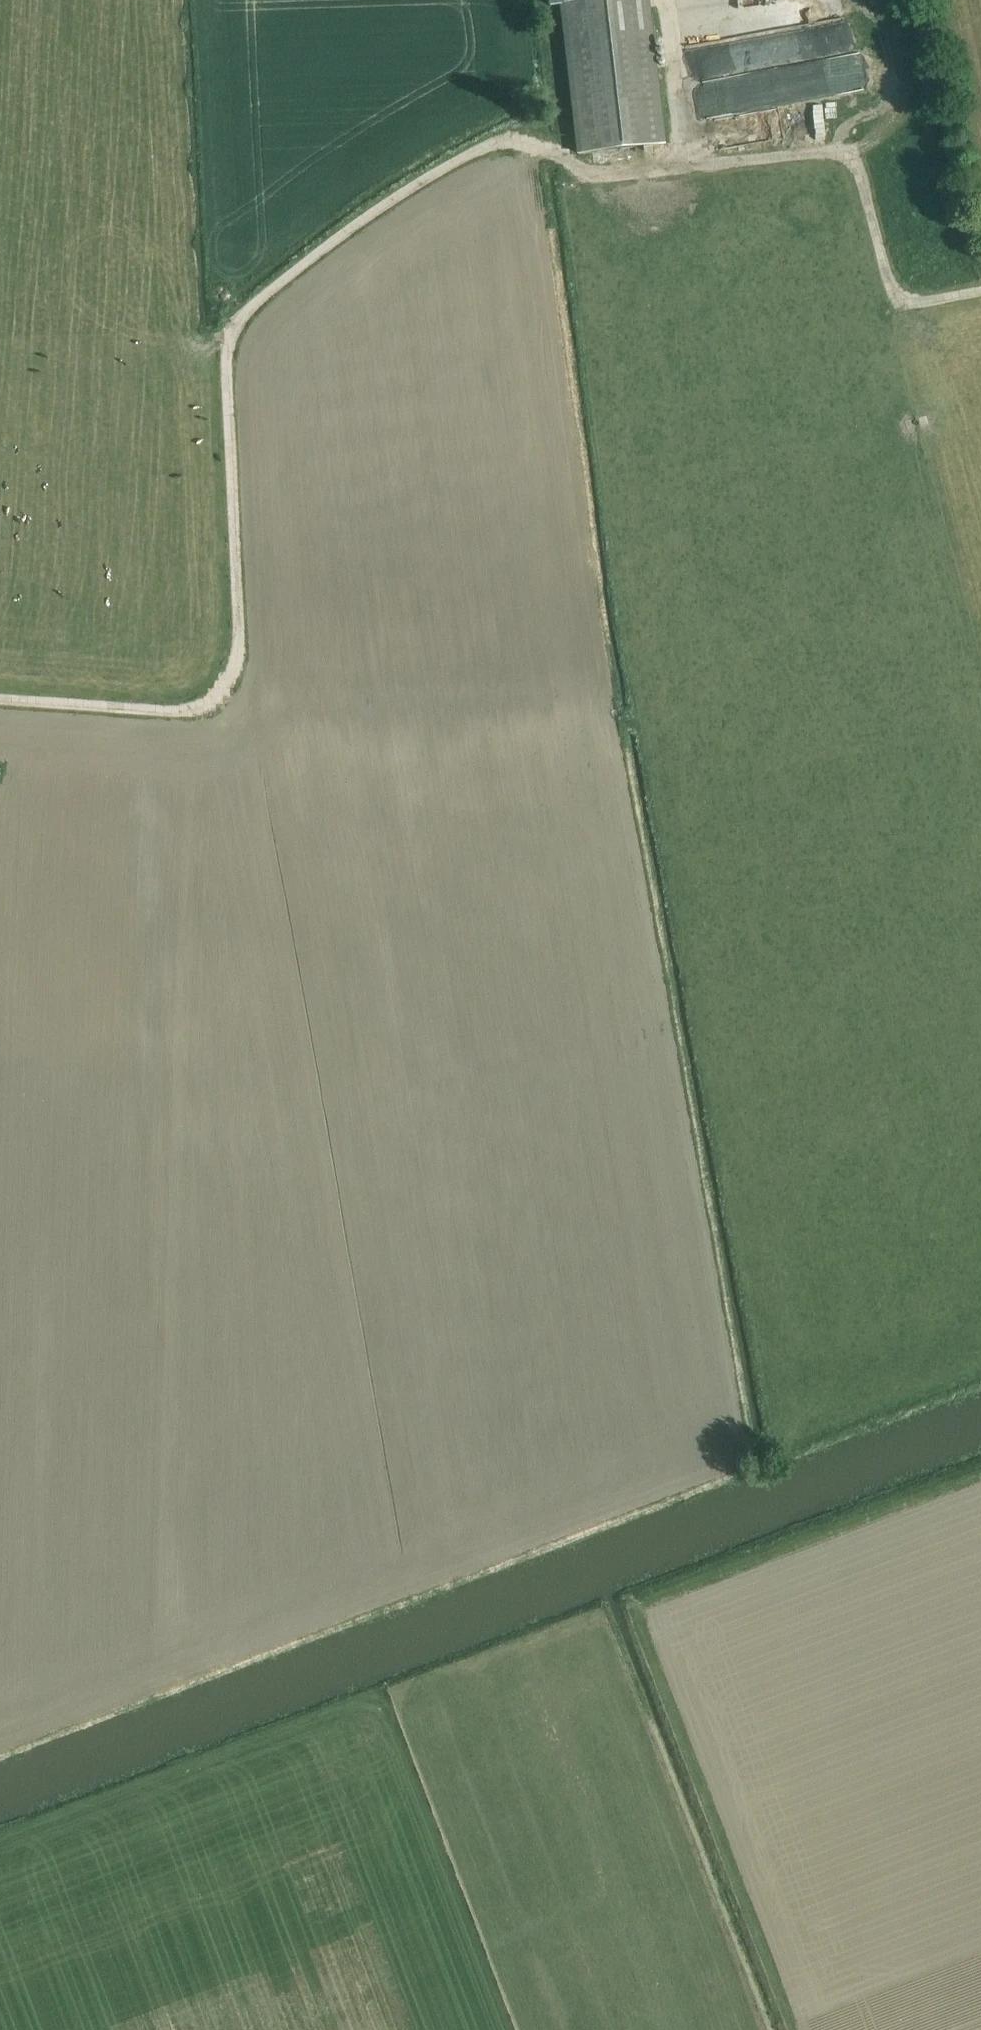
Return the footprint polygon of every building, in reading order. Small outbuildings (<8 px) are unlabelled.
[(562,2),(579,154),(666,144),(650,0),(583,0),(562,2)] [(839,19),(836,0),(806,0),(780,4),(784,28),(839,19)] [(837,23),(687,49),(691,75),(842,49),(837,23)] [(778,96),(822,92),(820,69),(787,73),(788,87),(777,88),(778,96)] [(757,127),(757,115),(719,116),(720,139),(765,138),(765,127),(757,127)]
